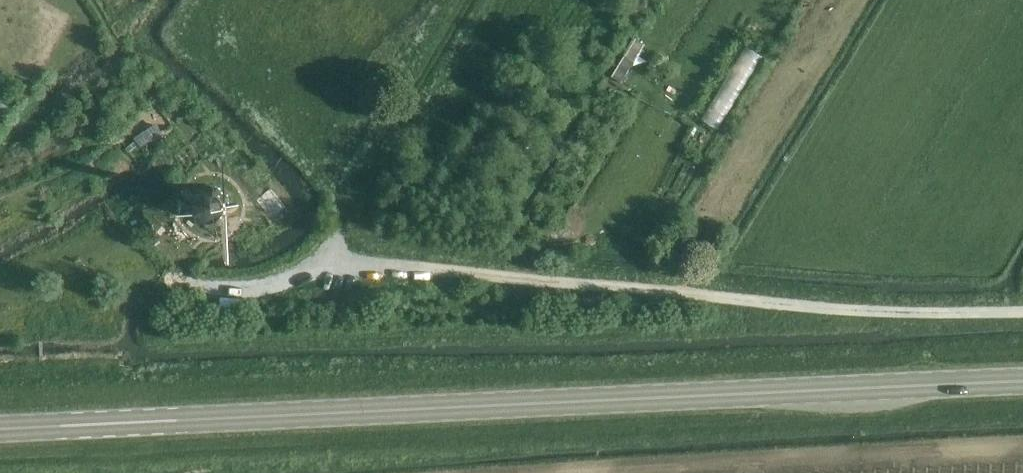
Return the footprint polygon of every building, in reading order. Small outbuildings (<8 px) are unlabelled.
[(622,83),(635,61),(624,55),(611,76),(622,83)] [(193,216),(206,227),(222,225),(232,210),(229,194),(217,187),(199,189),(192,200),(193,216)] [(271,220),(276,225),(291,212),(286,207),(287,206),(273,188),(257,201),(271,220)]
